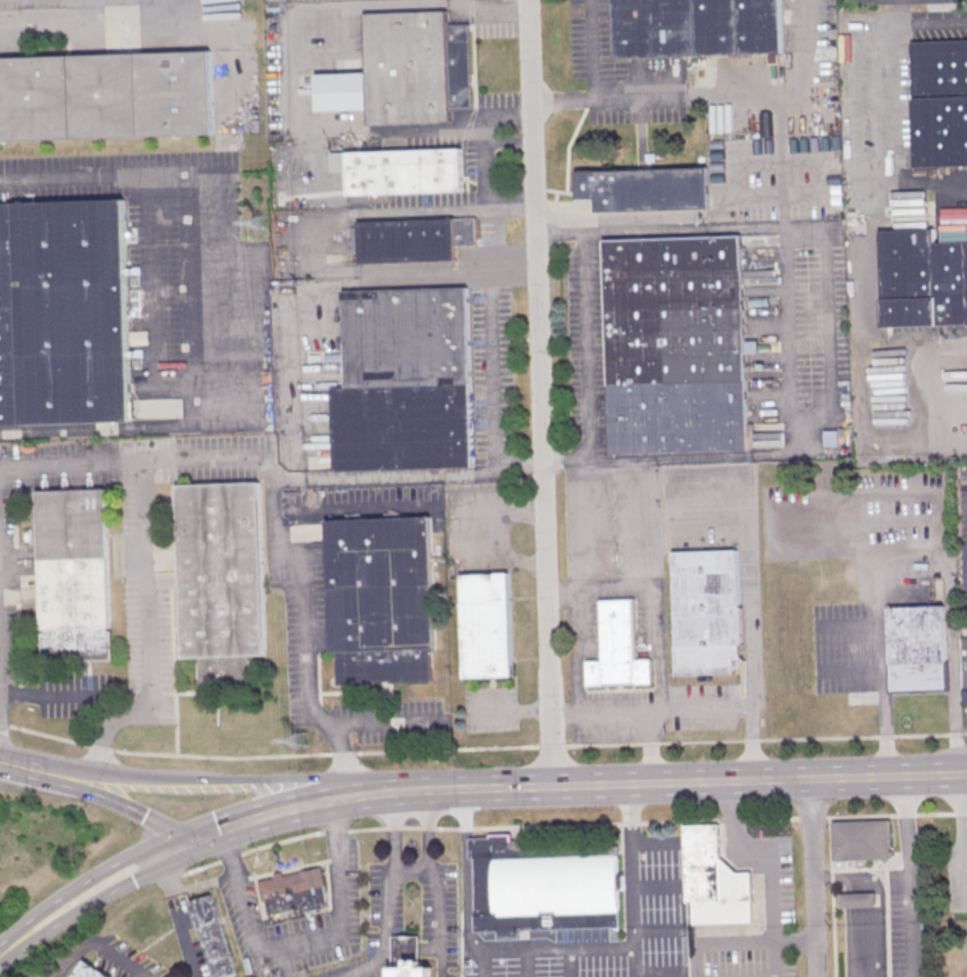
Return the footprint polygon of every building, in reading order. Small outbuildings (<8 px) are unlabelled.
[(614,58),(611,0),(782,0),(784,53),(614,58)] [(364,13),(447,10),(448,24),(470,23),(472,108),(450,108),(451,121),(368,124),(368,109),(318,111),(317,74),(366,72),(364,13)] [(911,40),(966,39),(966,167),(914,168),(911,40)] [(214,134),(0,141),(0,57),(211,50),(214,134)] [(348,194),(464,192),(464,149),(330,152),(330,171),(347,171),(348,194)] [(708,166),(709,208),(595,213),(594,199),(575,200),(573,170),(708,166)] [(131,421),(0,425),(0,203),(124,199),(131,421)] [(357,221),(454,217),(475,217),(476,245),(457,245),(458,260),(359,264),(357,221)] [(882,327),(966,324),(966,241),(936,242),(935,228),(879,230),(882,327)] [(741,235),(602,239),(610,454),(754,449),(753,423),(748,423),(741,235)] [(343,292),(467,288),(472,467),(334,471),(332,388),(346,387),(343,292)] [(824,446),(838,446),(838,430),(824,430),(824,446)] [(177,484),(260,481),(266,655),(250,655),(251,684),(200,686),(198,657),(182,658),(177,484)] [(37,490),(106,487),(112,659),(43,661),(37,490)] [(325,520),(432,516),(436,648),(432,648),(434,681),(338,684),(337,652),(331,652),(325,520)] [(672,552),(739,550),(739,606),(743,606),(744,644),(745,659),(735,669),(735,673),(676,675),(672,552)] [(509,573),(460,574),(464,678),(512,676),(509,573)] [(599,599),(634,597),(636,659),(651,658),(652,684),(587,686),(586,660),(601,660),(599,599)] [(890,609),(946,607),(948,691),(893,692),(890,609)] [(834,861),(832,823),(890,821),(891,851),(896,855),(888,864),(883,860),(834,861)] [(684,826),(720,825),(721,856),(738,873),(752,872),(754,924),(694,926),(693,903),(687,903),(684,826)] [(521,849),(617,847),(620,928),(519,931),(520,940),(498,941),(498,932),(475,932),(473,860),(469,860),(469,838),(490,837),(490,835),(510,834),(510,841),(517,841),(521,845),(521,849)] [(330,906),(324,867),(259,877),(266,916),(330,906)] [(192,900),(213,976),(229,976),(236,975),(216,894),(192,900)] [(841,909),(840,895),(876,894),(876,907),(841,909)] [(433,966),(433,976),(393,976),(392,937),(420,936),(420,967),(433,966)] [(87,962),(77,976),(110,976),(87,962)]
